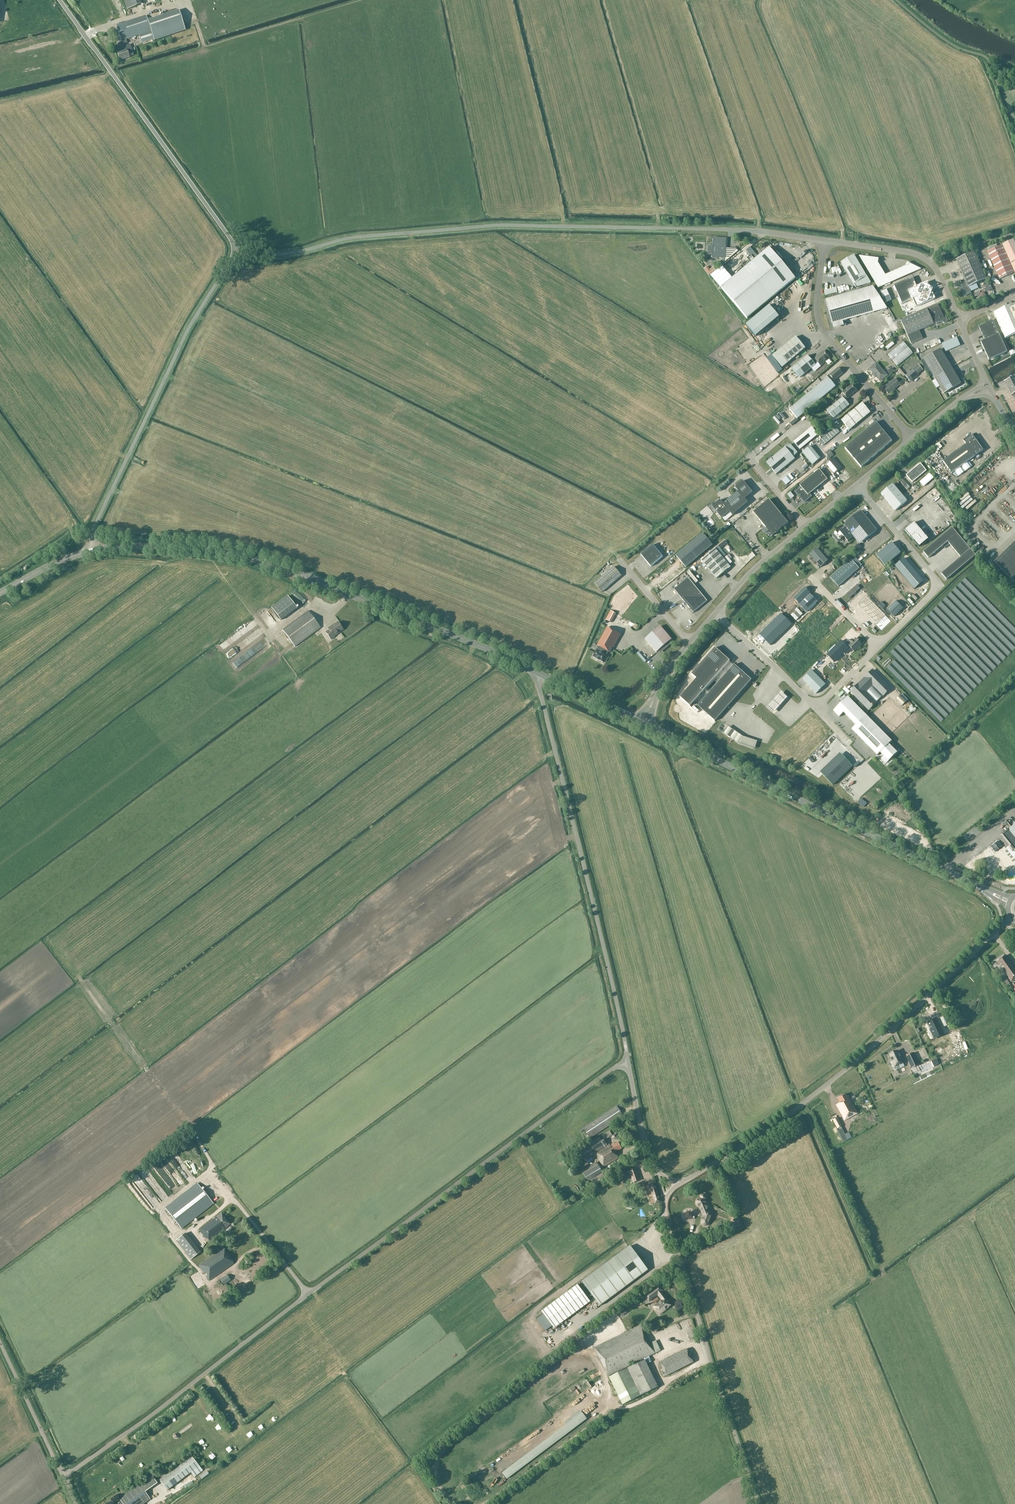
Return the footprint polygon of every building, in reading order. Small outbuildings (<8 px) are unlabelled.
[(127,10),(142,5),(140,0),(124,0),(127,10)] [(148,20),(146,16),(116,26),(122,45),(127,43),(126,40),(139,36),(142,43),(154,39),(154,41),(185,31),(179,10),(148,20)] [(124,51),(117,53),(120,61),(129,57),(128,53),(132,51),(130,45),(123,47),(124,51)] [(727,239),(714,238),(713,246),(708,245),(708,254),(713,255),(712,258),(726,259),(727,239)] [(987,252),(1000,280),(1014,273),(1014,244),(1014,240),(1002,245),(987,252)] [(784,264),(771,248),(770,249),(769,248),(721,288),(747,319),(795,279),(783,265),(784,264)] [(956,260),(960,269),(966,283),(962,285),(966,293),(970,291),(969,287),(987,279),(974,252),(956,260)] [(867,277),(854,255),(841,263),(854,285),(856,288),(871,283),(867,277)] [(878,288),(921,270),(907,263),(906,267),(886,276),(878,263),(879,259),(859,256),(878,288)] [(899,297),(887,301),(895,315),(911,309),(908,302),(916,298),(918,302),(922,300),(913,278),(894,286),(899,297)] [(873,287),(826,300),(834,328),(844,325),(843,322),(887,309),(873,287)] [(901,322),(908,336),(911,344),(923,338),(920,331),(934,324),(937,323),(937,324),(943,322),(943,323),(944,323),(948,322),(948,321),(947,318),(946,317),(944,318),(938,304),(930,308),(927,309),(901,321),(900,319),(896,321),(897,324),(901,322)] [(776,305),(773,306),(784,319),(786,317),(776,305)] [(1014,335),(1014,308),(1014,305),(994,313),(1005,339),(1014,335)] [(746,325),(756,337),(779,318),(769,306),(746,325)] [(979,327),(985,341),(981,343),(989,361),(1007,352),(993,320),(979,327)] [(766,346),(779,335),(776,331),(763,343),(766,346)] [(796,337),(773,357),(782,368),(805,349),(796,337)] [(942,344),(946,352),(960,346),(957,337),(942,344)] [(897,365),(912,353),(903,343),(889,355),(897,365)] [(941,349),(924,360),(944,394),(961,384),(941,349)] [(808,356),(793,369),(800,378),(816,365),(815,365),(818,363),(820,366),(830,358),(824,351),(815,359),(815,360),(813,362),(808,356)] [(827,372),(829,374),(837,368),(834,363),(828,367),(830,370),(827,372)] [(876,364),(870,369),(880,381),(887,376),(876,364)] [(917,375),(923,370),(918,365),(913,369),(905,376),(911,382),(918,375),(917,375)] [(828,378),(790,410),(797,419),(836,387),(833,383),(835,381),(843,374),(838,368),(830,375),(829,374),(827,376),(828,378)] [(1011,395),(1014,393),(1014,376),(1005,382),(1011,395)] [(887,385),(883,388),(889,394),(900,385),(895,379),(887,386),(887,385)] [(842,398),(827,411),(834,419),(849,406),(845,401),(848,398),(857,391),(852,385),(843,393),(845,396),(843,398),(842,398)] [(862,404),(841,421),(849,431),(870,413),(862,404)] [(876,422),(845,448),(861,468),(892,442),(876,422)] [(812,428),(795,443),(800,450),(818,435),(812,428)] [(835,428),(819,441),(823,446),(839,432),(835,428)] [(966,444),(943,461),(952,473),(983,451),(971,434),(963,440),(966,444)] [(837,441),(829,449),(832,451),(840,444),(837,441)] [(766,463),(776,474),(795,459),(793,457),(798,453),(791,444),(786,448),(785,447),(766,463)] [(803,453),(813,465),(821,459),(810,446),(803,453)] [(833,458),(827,463),(835,473),(842,468),(833,458)] [(926,471),(920,463),(906,475),(912,483),(926,471)] [(796,492),(799,496),(798,496),(799,498),(800,498),(804,503),(812,496),(810,494),(827,480),(819,470),(800,486),(801,487),(796,492)] [(901,482),(907,489),(910,488),(903,480),(901,482)] [(730,512),(733,516),(748,503),(745,499),(753,493),(743,481),(735,487),(738,491),(723,504),(720,500),(712,507),(722,518),(730,512)] [(893,484),(881,494),(895,511),(907,501),(893,484)] [(929,488),(926,491),(921,495),(925,500),(933,494),(929,488)] [(763,495),(761,493),(759,494),(758,492),(749,498),(752,502),(763,495)] [(919,504),(924,501),(921,496),(915,500),(919,504)] [(769,500),(753,513),(773,536),(775,534),(776,534),(788,523),(769,500)] [(940,503),(938,505),(944,516),(946,515),(940,503)] [(942,517),(940,519),(933,509),(930,511),(930,510),(926,513),(928,517),(926,518),(929,522),(931,520),(934,523),(938,520),(940,522),(944,519),(942,517)] [(840,529),(835,533),(832,536),(838,543),(844,538),(848,542),(854,537),(857,535),(863,542),(877,531),(861,511),(844,525),(846,528),(842,532),(840,529)] [(905,530),(919,547),(928,539),(914,523),(905,530)] [(975,556),(967,545),(952,528),(923,552),(928,558),(948,542),(961,557),(941,574),(947,580),(975,556)] [(676,556),(686,567),(713,545),(703,533),(676,556)] [(1014,583),(1014,541),(994,562),(1014,583)] [(990,542),(987,545),(985,543),(978,549),(983,554),(992,545),(990,542)] [(892,543),(876,556),(885,566),(901,553),(892,543)] [(653,545),(641,555),(651,567),(663,557),(653,545)] [(817,548),(810,554),(821,568),(828,561),(817,548)] [(715,549),(701,560),(717,579),(731,567),(715,549)] [(851,559),(830,578),(838,587),(859,569),(851,559)] [(904,559),(895,566),(914,589),(924,582),(904,559)] [(595,583),(602,592),(621,576),(614,567),(595,583)] [(688,578),(674,589),(693,613),(695,610),(704,602),(707,601),(688,578)] [(804,588),(793,599),(794,599),(795,597),(800,603),(799,604),(801,603),(799,605),(807,612),(818,601),(810,594),(811,594),(810,593),(810,594),(804,589),(805,588),(804,588)] [(888,619),(863,593),(852,604),(877,629),(888,619)] [(297,609),(288,596),(271,608),(281,621),(297,609)] [(896,601),(887,610),(894,617),(903,608),(896,601)] [(768,602),(752,619),(760,626),(776,610),(768,602)] [(321,628),(308,611),(282,630),(295,647),(321,628)] [(792,625),(782,614),(756,639),(758,642),(763,638),(770,646),(792,625)] [(329,630),(325,633),(331,640),(335,637),(334,637),(343,630),(338,623),(335,625),(334,624),(328,629),(329,630)] [(621,635),(607,627),(597,645),(599,646),(597,651),(597,650),(593,657),(603,663),(607,656),(606,656),(609,652),(611,653),(621,635)] [(645,640),(656,653),(659,651),(661,651),(663,650),(664,649),(666,648),(667,647),(668,645),(669,643),(669,641),(672,639),(660,627),(645,640)] [(250,635),(232,647),(234,651),(253,639),(250,635)] [(834,662),(850,647),(854,651),(861,644),(856,639),(852,643),(849,639),(844,644),(841,641),(827,655),(834,662)] [(239,656),(242,661),(264,645),(261,640),(239,656)] [(715,648),(692,674),(696,679),(680,697),(690,706),(730,661),(715,648)] [(236,665),(237,665),(230,649),(225,651),(227,657),(226,657),(231,666),(235,664),(236,665)] [(287,662),(290,661),(289,660),(292,658),(288,651),(283,654),(287,662)] [(734,665),(698,706),(715,721),(751,680),(734,665)] [(812,670),(802,680),(816,694),(826,685),(812,670)] [(873,671),(851,692),(869,710),(876,703),(875,702),(882,695),(883,696),(890,689),(873,671)] [(768,709),(766,710),(773,716),(775,715),(788,700),(781,694),(768,709)] [(880,753),(888,761),(897,753),(889,744),(892,741),(848,697),(833,711),(839,717),(844,713),(856,725),(852,730),(877,755),(880,753)] [(728,727),(724,733),(739,743),(755,749),(757,741),(743,737),(728,727)] [(833,785),(852,766),(842,756),(822,774),(833,785)] [(858,802),(864,807),(866,804),(860,799),(858,802)] [(1010,845),(1006,849),(1014,860),(1014,825),(1003,835),(1010,845)] [(997,962),(1011,982),(1014,980),(1014,969),(1008,960),(1005,956),(997,962)] [(1011,986),(1004,976),(1000,979),(1006,989),(1008,988),(1014,998),(1014,997),(1014,983),(1011,986)] [(936,1020),(928,1023),(933,1034),(941,1031),(936,1020)] [(899,1065),(900,1068),(905,1066),(898,1051),(889,1055),(895,1067),(899,1065)] [(914,1053),(911,1054),(907,1056),(912,1068),(919,1065),(914,1054),(914,1053)] [(836,1105),(844,1121),(858,1114),(849,1096),(848,1096),(846,1094),(838,1098),(840,1103),(836,1105)] [(617,1106),(580,1130),(581,1132),(584,1130),(590,1139),(624,1117),(617,1106)] [(837,1118),(833,1120),(837,1129),(837,1130),(842,1140),(843,1142),(844,1142),(851,1138),(851,1136),(849,1133),(845,1134),(841,1127),(842,1126),(837,1118)] [(601,1140),(600,1137),(589,1143),(603,1167),(619,1158),(615,1153),(622,1149),(618,1142),(615,1144),(614,1143),(608,1147),(604,1140),(612,1135),(610,1131),(602,1136),(604,1139),(601,1140)] [(603,1173),(597,1163),(582,1172),(588,1182),(603,1173)] [(179,1167),(189,1178),(193,1175),(183,1164),(179,1167)] [(628,1172),(632,1183),(640,1181),(636,1169),(628,1172)] [(159,1205),(137,1175),(131,1180),(153,1209),(159,1205)] [(196,1215),(213,1203),(206,1194),(198,1183),(165,1206),(172,1215),(179,1211),(178,1210),(192,1200),(198,1208),(193,1211),(196,1215)] [(655,1183),(646,1186),(649,1193),(648,1193),(650,1197),(653,1196),(656,1204),(661,1202),(655,1183)] [(705,1200),(705,1199),(706,1198),(706,1197),(706,1196),(705,1195),(704,1195),(703,1195),(702,1195),(702,1196),(701,1196),(701,1197),(701,1198),(700,1198),(699,1198),(699,1199),(698,1199),(698,1200),(697,1200),(697,1201),(697,1202),(697,1203),(697,1204),(698,1205),(698,1206),(699,1206),(700,1207),(700,1208),(700,1209),(701,1209),(701,1210),(701,1211),(702,1212),(704,1216),(702,1220),(702,1221),(702,1222),(702,1223),(702,1224),(703,1224),(703,1225),(704,1225),(705,1225),(706,1225),(707,1225),(708,1225),(708,1224),(709,1223),(712,1216),(712,1215),(712,1214),(712,1213),(711,1212),(710,1211),(709,1211),(708,1211),(707,1210),(707,1209),(708,1209),(708,1208),(707,1207),(707,1206),(706,1206),(705,1205),(706,1204),(706,1203),(706,1202),(706,1201),(705,1200)] [(221,1213),(199,1230),(205,1238),(206,1237),(210,1242),(221,1233),(220,1232),(227,1227),(227,1226),(229,1224),(221,1213)] [(739,1225),(738,1218),(734,1218),(734,1215),(731,1215),(731,1221),(734,1221),(734,1226),(739,1225)] [(200,1252),(185,1233),(176,1241),(190,1260),(200,1252)] [(630,1246),(582,1282),(600,1306),(648,1270),(630,1246)] [(199,1265),(209,1280),(234,1263),(223,1248),(199,1265)] [(243,1271),(233,1278),(241,1288),(251,1281),(243,1271)] [(220,1280),(223,1285),(231,1280),(227,1275),(220,1280)] [(578,1285),(542,1312),(554,1328),(591,1301),(578,1285)] [(660,1285),(645,1296),(649,1301),(658,1295),(662,1300),(654,1307),(656,1310),(657,1310),(660,1314),(669,1307),(669,1306),(671,1305),(666,1298),(667,1298),(663,1291),(664,1290),(660,1285)] [(608,1376),(644,1359),(645,1360),(609,1377),(622,1404),(658,1387),(647,1365),(649,1364),(649,1363),(652,1362),(649,1356),(655,1353),(642,1325),(595,1348),(608,1376)] [(660,1362),(667,1376),(694,1363),(687,1349),(660,1362)] [(556,1383),(563,1389),(568,1382),(560,1377),(556,1383)] [(581,1413),(502,1473),(507,1479),(586,1419),(581,1413)] [(195,1477),(203,1471),(191,1456),(159,1480),(167,1491),(191,1472),(195,1477)] [(121,1500),(123,1503),(143,1503),(150,1499),(140,1484),(119,1498),(117,1495),(110,1499),(111,1500),(106,1503),(115,1503),(121,1500)]
